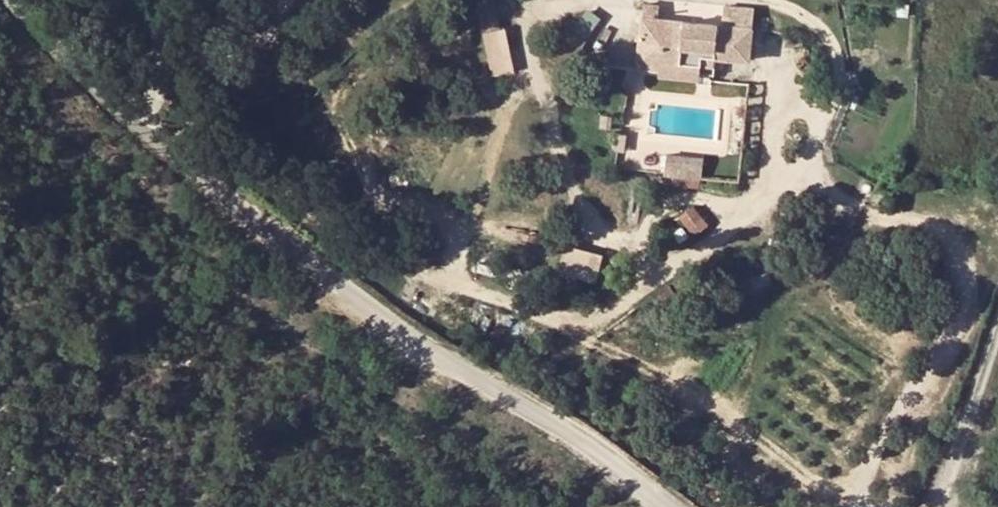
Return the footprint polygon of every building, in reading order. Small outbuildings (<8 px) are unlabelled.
[(514,24),(503,25),(501,0),(485,0),(492,72),(518,70),(514,24)] [(702,64),(702,56),(714,57),(747,59),(750,27),(638,18),(637,42),(657,43),(656,60),(702,64)] [(702,64),(656,60),(655,70),(713,76),(714,57),(702,56),(702,64)] [(675,150),(671,182),(708,187),(712,155),(675,150)] [(599,284),(610,253),(574,240),(563,271),(599,284)]
